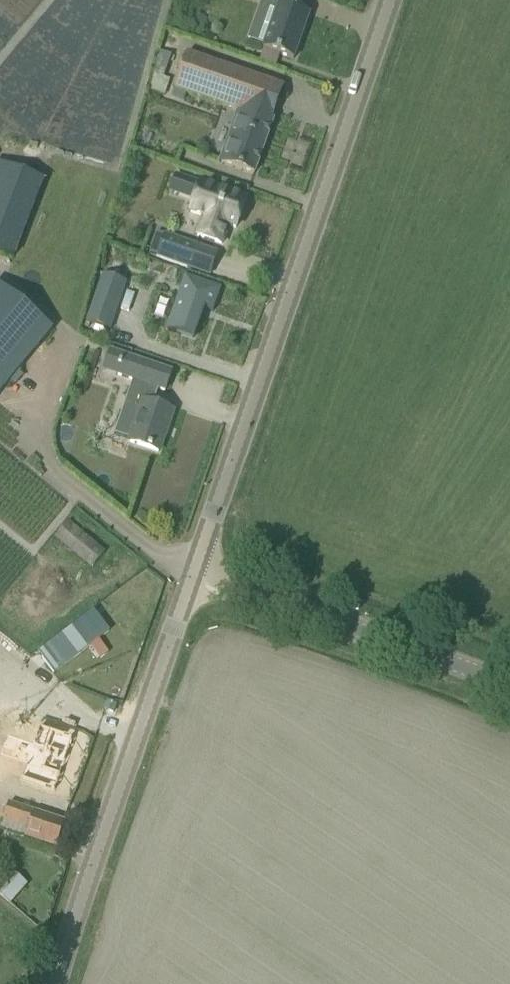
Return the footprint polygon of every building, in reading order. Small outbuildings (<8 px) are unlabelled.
[(309,12),(279,2),(263,48),(294,58),(309,12)] [(186,52),(175,89),(237,111),(221,161),(235,166),(254,173),(272,121),(269,120),(281,86),(186,52)] [(18,255),(46,178),(0,162),(0,249),(18,255)] [(175,167),(168,191),(194,198),(201,174),(175,167)] [(196,235),(221,244),(227,225),(235,228),(246,197),(200,181),(190,212),(203,216),(196,235)] [(198,247),(163,234),(156,255),(191,268),(198,247)] [(110,329),(126,283),(103,274),(86,321),(110,329)] [(212,312),(221,288),(184,275),(176,298),(177,298),(172,311),(166,328),(193,337),(196,327),(197,328),(204,309),(212,312)] [(52,329),(0,286),(0,391),(52,329)] [(157,451),(172,411),(152,404),(158,388),(164,391),(171,372),(124,355),(121,363),(119,362),(118,366),(120,367),(117,374),(132,379),(113,433),(129,439),(128,441),(157,451)] [(90,567),(105,551),(70,519),(55,535),(90,567)] [(19,741),(13,760),(27,765),(21,782),(55,794),(73,740),(39,729),(34,746),(19,741)] [(56,847),(64,822),(8,803),(3,819),(27,827),(24,836),(56,847)] [(28,884),(11,869),(0,882),(0,893),(11,903),(28,884)]
